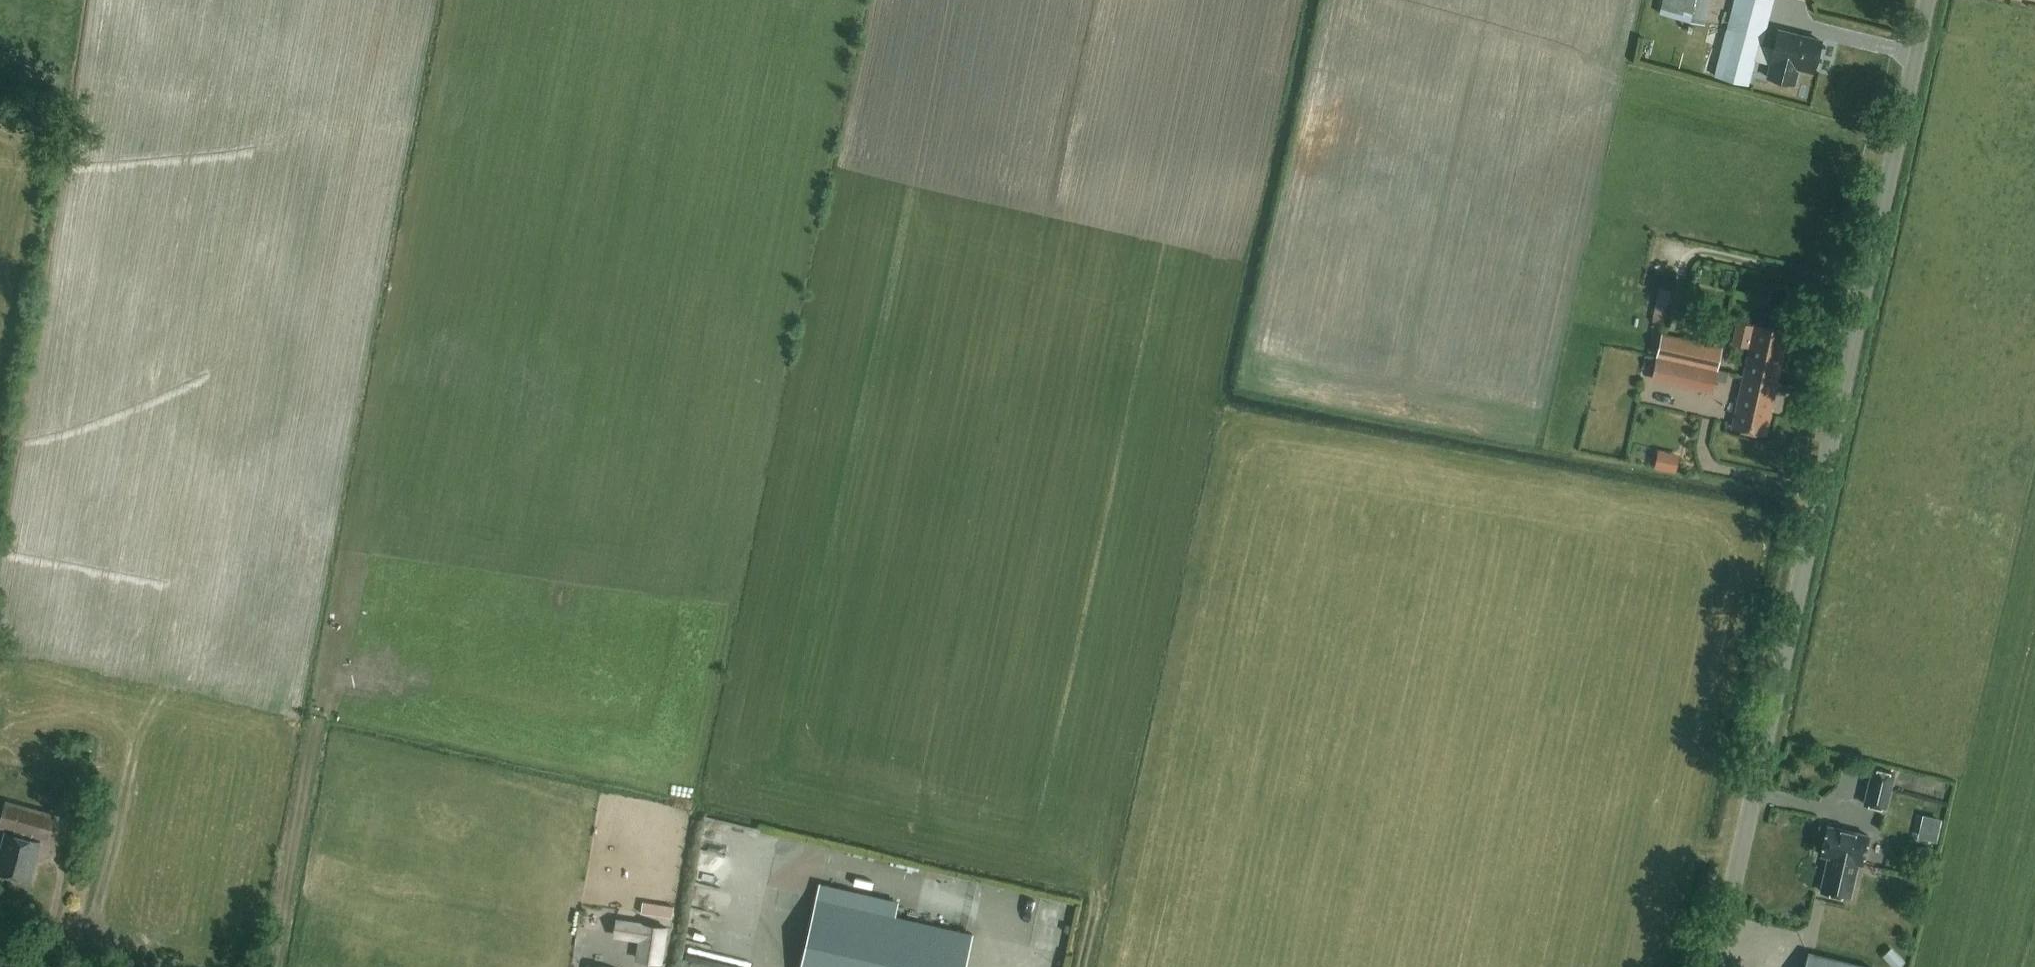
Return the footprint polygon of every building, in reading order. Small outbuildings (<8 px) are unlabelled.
[(1709,12),(1710,0),(1667,0),(1667,7),(1709,12)] [(1773,0),(1735,0),(1728,29),(1708,24),(1706,35),(1694,32),(1685,67),(1751,84),(1757,60),(1771,63),(1767,78),(1791,84),(1796,67),(1811,71),(1819,41),(1779,30),(1774,49),(1761,46),(1773,0)] [(1788,332),(1755,324),(1744,376),(1776,384),(1788,332)] [(1662,333),(1657,357),(1717,371),(1722,346),(1662,333)] [(1657,357),(1653,381),(1712,393),(1717,371),(1657,357)] [(1776,384),(1744,376),(1734,427),(1768,435),(1772,416),(1769,415),(1776,384)] [(1678,450),(1660,450),(1659,467),(1677,467),(1678,450)] [(1894,773),(1872,768),(1864,803),(1886,808),(1894,773)] [(54,815),(4,802),(0,816),(0,827),(14,831),(13,835),(5,833),(0,852),(0,873),(30,881),(41,842),(31,840),(32,836),(47,840),(54,815)] [(1862,864),(1869,835),(1828,825),(1821,854),(1829,856),(1821,890),(1851,897),(1858,863),(1862,864)] [(649,899),(647,911),(678,917),(680,905),(649,899)] [(973,934),(817,899),(802,966),(965,966),(973,934)] [(616,932),(646,936),(642,959),(662,962),(668,926),(618,919),(616,932)] [(1913,960),(1894,946),(1886,958),(1898,966),(1908,966),(1913,960)] [(1837,960),(1808,953),(1804,966),(1869,966),(1837,960)]
